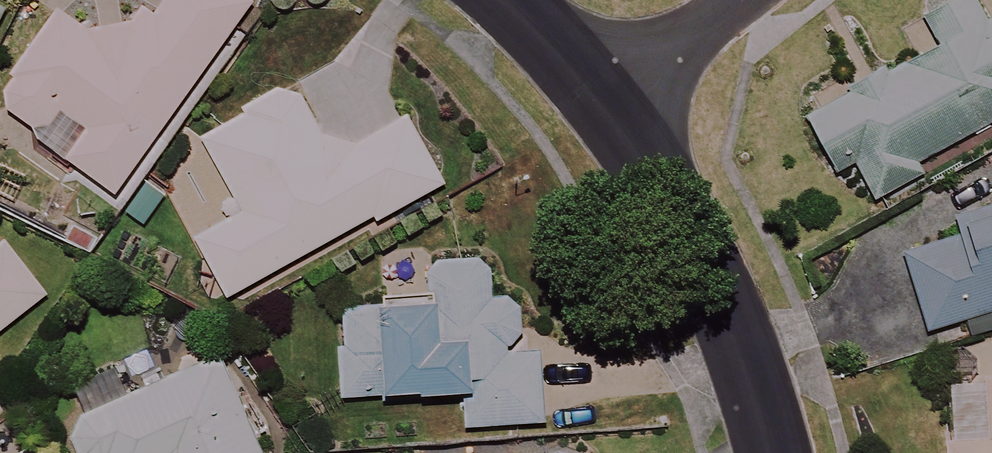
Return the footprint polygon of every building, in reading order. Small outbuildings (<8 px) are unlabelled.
[(137,21),(103,21),(92,35),(61,13),(0,97),(0,107),(123,197),(260,7),(251,0),(170,0),(159,15),(147,7),(137,21)] [(974,0),(958,0),(927,15),(942,45),(810,110),(839,171),(859,161),(878,200),(930,175),(921,156),(991,121),(991,21),(986,24),(974,0)] [(10,14),(0,8),(0,31),(10,14)] [(332,156),(297,87),(204,134),(244,213),(198,237),(227,294),(446,183),(411,115),(332,156)] [(959,218),(965,235),(907,253),(932,330),(991,311),(991,208),(959,218)] [(48,295),(0,233),(0,333),(48,295)] [(491,303),(489,260),(430,264),(433,303),(339,309),(345,399),(466,390),(468,426),(542,421),(534,300),(491,303)] [(222,356),(69,423),(82,452),(265,452),(222,356)] [(987,378),(990,437),(951,438),(951,452),(991,452),(991,378),(987,378)]
